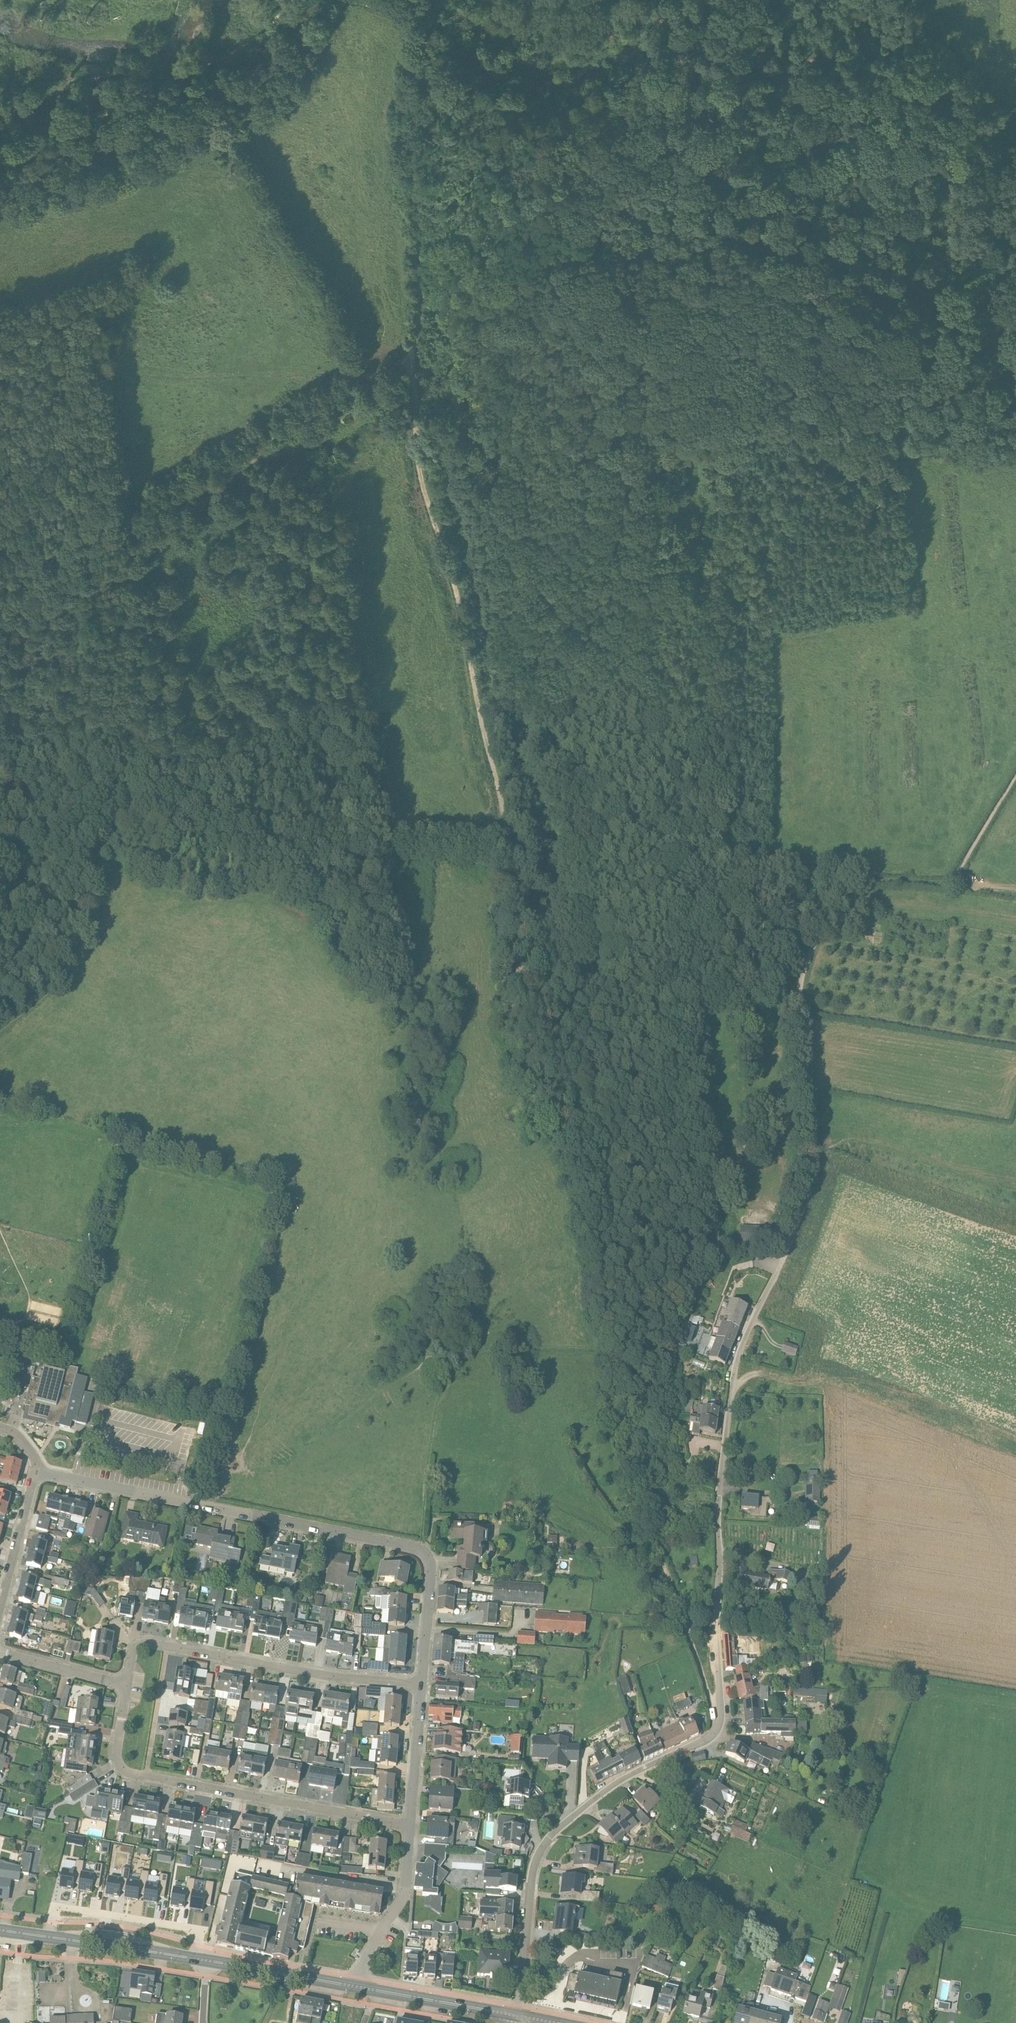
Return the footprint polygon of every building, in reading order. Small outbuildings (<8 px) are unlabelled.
[(727,1321),(740,1326),(748,1307),(731,1301),(725,1315),(729,1316),(727,1321)] [(695,1316),(692,1323),(697,1325),(700,1318),(695,1316)] [(717,1338),(733,1344),(740,1326),(727,1321),(726,1324),(722,1322),(717,1338)] [(675,1346),(680,1348),(681,1348),(684,1339),(691,1342),(695,1329),(689,1327),(686,1335),(679,1333),(675,1346)] [(75,1351),(79,1335),(72,1334),(69,1349),(75,1351)] [(733,1345),(733,1344),(717,1338),(716,1340),(711,1338),(707,1348),(713,1350),(709,1360),(725,1366),(725,1365),(732,1347),(733,1346),(733,1345)] [(798,1348),(785,1343),(782,1352),(795,1356),(798,1348)] [(72,1421),(86,1425),(93,1395),(84,1393),(87,1379),(77,1376),(78,1370),(66,1367),(65,1373),(45,1368),(42,1380),(32,1377),(25,1406),(30,1407),(28,1416),(47,1421),(46,1425),(55,1427),(56,1423),(60,1424),(60,1426),(70,1429),(72,1421)] [(719,1409),(699,1406),(699,1402),(693,1400),(692,1405),(690,1417),(689,1417),(689,1419),(697,1420),(717,1422),(719,1409)] [(698,1432),(715,1434),(717,1422),(697,1420),(689,1419),(688,1424),(693,1424),(692,1435),(698,1436),(698,1432)] [(3,1469),(19,1473),(22,1463),(0,1458),(0,1464),(5,1464),(3,1469)] [(3,1469),(2,1475),(0,1475),(0,1481),(16,1485),(19,1473),(3,1469)] [(805,1503),(820,1503),(820,1479),(806,1479),(805,1503)] [(8,1505),(11,1495),(0,1492),(0,1503),(8,1505)] [(50,1496),(45,1517),(50,1519),(57,1520),(59,1514),(63,1500),(55,1498),(50,1497),(51,1496),(50,1496)] [(742,1504),(741,1509),(750,1510),(749,1518),(766,1519),(766,1506),(773,1507),(773,1499),(742,1496),(742,1502),(741,1502),(741,1504),(742,1504)] [(59,1514),(71,1517),(72,1517),(75,1504),(76,1503),(67,1501),(63,1500),(59,1514)] [(5,1517),(8,1505),(0,1503),(0,1516),(5,1517)] [(84,1520),(88,1506),(80,1504),(80,1505),(75,1504),(72,1517),(84,1520)] [(108,1515),(95,1512),(91,1527),(87,1526),(84,1538),(101,1543),(108,1515)] [(138,1516),(126,1513),(121,1539),(163,1547),(167,1528),(136,1522),(138,1516)] [(820,1518),(805,1517),(805,1526),(820,1527),(820,1518)] [(48,1523),(43,1522),(44,1520),(39,1519),(36,1529),(46,1531),(48,1523)] [(459,1556),(458,1570),(473,1571),(474,1557),(479,1558),(480,1543),(485,1544),(486,1535),(472,1534),(473,1526),(453,1525),(452,1539),(466,1540),(465,1549),(462,1549),(461,1556),(458,1556),(459,1556)] [(218,1532),(198,1528),(195,1545),(211,1548),(210,1557),(239,1563),(241,1553),(233,1552),(235,1540),(217,1537),(218,1532)] [(547,1553),(556,1553),(557,1537),(548,1536),(547,1553)] [(32,1548),(31,1553),(44,1556),(48,1543),(33,1540),(31,1548),(32,1548)] [(289,1550),(273,1547),(271,1560),(263,1558),(262,1561),(261,1560),(260,1566),(284,1571),(285,1573),(296,1575),(300,1548),(290,1547),(290,1546),(289,1550)] [(44,1556),(31,1553),(29,1557),(27,1565),(41,1569),(44,1556)] [(348,1575),(351,1558),(331,1554),(326,1584),(345,1588),(344,1593),(354,1595),(358,1577),(348,1575)] [(95,1555),(87,1585),(94,1587),(101,1557),(95,1555)] [(733,1584),(768,1590),(769,1580),(792,1584),(793,1574),(770,1570),(769,1577),(746,1573),(747,1562),(737,1560),(733,1584)] [(409,1569),(381,1564),(379,1577),(395,1580),(394,1585),(406,1587),(409,1569)] [(449,1571),(448,1582),(473,1584),(473,1574),(449,1571)] [(33,1591),(35,1585),(43,1587),(44,1586),(51,1588),(51,1585),(64,1588),(65,1586),(68,1586),(70,1581),(53,1577),(52,1582),(24,1575),(24,1576),(25,1576),(24,1580),(23,1580),(21,1588),(33,1591)] [(121,1600),(119,1616),(132,1618),(135,1602),(134,1602),(136,1592),(143,1593),(146,1578),(125,1577),(123,1584),(131,1585),(128,1601),(121,1600)] [(173,1593),(179,1594),(180,1589),(182,1590),(183,1581),(175,1580),(173,1593)] [(544,1585),(494,1582),(493,1600),(543,1603),(544,1585)] [(81,1594),(91,1596),(99,1608),(105,1604),(94,1589),(83,1586),(81,1594)] [(216,1601),(219,1588),(212,1587),(209,1600),(216,1601)] [(30,1604),(30,1603),(37,1605),(40,1594),(33,1592),(33,1591),(21,1588),(19,1596),(18,1600),(18,1601),(30,1604)] [(219,1588),(216,1601),(222,1602),(224,1589),(219,1588)] [(182,1590),(180,1589),(179,1594),(177,1605),(184,1606),(184,1603),(187,1591),(182,1590)] [(370,1596),(391,1598),(390,1611),(406,1612),(407,1599),(395,1598),(395,1592),(371,1589),(370,1596)] [(438,1601),(465,1603),(466,1597),(453,1597),(454,1590),(439,1589),(438,1601)] [(253,1609),(255,1595),(248,1594),(246,1607),(246,1608),(253,1609)] [(253,1635),(267,1638),(271,1614),(258,1612),(261,1596),(255,1595),(253,1609),(250,1620),(255,1621),(253,1635),(253,1636),(253,1635)] [(143,1620),(156,1622),(161,1599),(147,1596),(142,1620),(143,1620)] [(161,1599),(156,1622),(168,1624),(168,1625),(169,1625),(172,1609),(164,1608),(165,1599),(161,1599)] [(71,1618),(75,1603),(67,1601),(63,1616),(71,1618)] [(290,1616),(292,1602),(285,1601),(283,1614),(290,1616)] [(438,1601),(437,1613),(452,1614),(453,1608),(465,1609),(465,1603),(438,1601)] [(197,1605),(184,1603),(184,1606),(183,1610),(182,1610),(179,1626),(179,1627),(179,1626),(192,1628),(197,1605)] [(498,1605),(479,1604),(479,1611),(485,1611),(484,1624),(496,1625),(498,1605)] [(205,1631),(208,1616),(207,1616),(209,1607),(197,1605),(192,1628),(205,1631)] [(230,1631),(234,1608),(221,1606),(220,1613),(219,1613),(216,1629),(217,1629),(230,1631)] [(243,1634),(245,1619),(246,1617),(238,1615),(240,1609),(234,1608),(230,1631),(242,1633),(242,1634),(243,1634)] [(326,1623),(328,1609),(321,1608),(319,1622),(326,1623)] [(328,1609),(326,1623),(332,1624),(334,1610),(328,1609)] [(26,1620),(32,1622),(34,1615),(29,1614),(15,1610),(15,1611),(14,1615),(12,1623),(24,1626),(26,1620)] [(406,1612),(390,1611),(389,1625),(405,1626),(406,1612)] [(535,1613),(534,1631),(585,1634),(586,1618),(582,1618),(582,1615),(567,1615),(567,1617),(555,1616),(556,1614),(535,1613)] [(282,1624),(275,1623),(276,1615),(271,1614),(267,1638),(279,1640),(280,1640),(282,1624)] [(362,1635),(362,1629),(364,1615),(354,1614),(352,1628),(355,1629),(354,1636),(342,1634),(341,1639),(342,1639),(339,1654),(352,1657),(353,1650),(359,1650),(361,1635),(362,1635)] [(372,1616),(364,1615),(362,1629),(386,1631),(386,1624),(372,1623),(372,1616)] [(21,1639),(23,1633),(24,1626),(12,1623),(10,1631),(9,1636),(8,1635),(8,1636),(21,1639)] [(303,1644),(306,1628),(292,1626),(290,1642),(303,1644)] [(316,1647),(319,1631),(306,1628),(303,1644),(316,1646),(316,1647)] [(406,1652),(407,1638),(386,1636),(386,1631),(362,1629),(362,1635),(385,1636),(383,1650),(406,1652)] [(96,1645),(112,1647),(114,1635),(114,1634),(92,1631),(90,1644),(96,1645)] [(520,1633),(520,1644),(535,1644),(536,1633),(520,1633)] [(326,1652),(339,1654),(342,1639),(341,1639),(328,1636),(326,1652)] [(493,1646),(494,1638),(474,1636),(473,1644),(493,1646)] [(738,1678),(750,1675),(748,1665),(758,1661),(758,1654),(736,1656),(734,1636),(723,1636),(726,1670),(737,1669),(737,1671),(738,1678)] [(435,1640),(434,1653),(451,1654),(469,1655),(470,1643),(435,1640)] [(69,1641),(68,1644),(66,1654),(72,1656),(73,1652),(79,1653),(81,1644),(69,1641)] [(96,1645),(94,1659),(110,1661),(112,1647),(96,1645)] [(382,1663),(368,1662),(368,1668),(382,1670),(383,1664),(394,1665),(394,1666),(396,1666),(396,1665),(404,1665),(406,1652),(383,1650),(382,1663)] [(434,1653),(433,1662),(433,1665),(449,1666),(448,1677),(467,1679),(467,1678),(467,1675),(463,1674),(463,1666),(456,1665),(456,1661),(450,1660),(451,1654),(434,1653)] [(20,1684),(22,1673),(17,1672),(17,1671),(4,1668),(1,1683),(17,1687),(16,1692),(33,1697),(35,1688),(20,1684)] [(192,1685),(194,1672),(178,1670),(176,1682),(192,1685)] [(205,1687),(211,1688),(213,1676),(207,1674),(205,1687)] [(737,1690),(752,1686),(750,1675),(738,1678),(734,1679),(737,1690)] [(215,1692),(216,1692),(229,1694),(231,1679),(218,1676),(215,1692)] [(437,1684),(436,1697),(458,1698),(459,1689),(475,1690),(476,1679),(467,1678),(467,1679),(448,1677),(445,1677),(445,1684),(437,1684)] [(626,1677),(618,1679),(623,1696),(632,1694),(626,1677)] [(227,1700),(240,1702),(244,1680),(243,1680),(243,1681),(231,1679),(229,1694),(227,1700)] [(176,1682),(174,1695),(190,1698),(192,1685),(176,1682)] [(65,1686),(60,1703),(54,1701),(52,1706),(59,1708),(65,1709),(71,1688),(65,1686)] [(760,1702),(760,1688),(753,1690),(752,1686),(737,1690),(740,1701),(753,1698),(753,1702),(760,1702)] [(263,1704),(266,1689),(253,1687),(251,1702),(263,1704)] [(754,1702),(744,1703),(744,1714),(764,1712),(763,1702),(772,1702),(772,1688),(760,1688),(760,1702),(753,1702),(754,1702)] [(794,1695),(827,1697),(827,1690),(794,1688),(794,1695)] [(278,1691),(266,1689),(263,1704),(270,1705),(269,1713),(275,1714),(276,1706),(279,1691),(278,1690),(278,1691)] [(392,1698),(392,1691),(367,1689),(366,1697),(386,1698),(391,1698),(392,1698)] [(216,1692),(215,1692),(211,1691),(209,1702),(208,1709),(206,1715),(206,1720),(212,1721),(216,1699),(215,1698),(216,1692)] [(15,1711),(14,1716),(32,1721),(33,1714),(18,1710),(22,1697),(0,1692),(0,1707),(15,1711)] [(299,1711),(302,1695),(288,1692),(284,1717),(297,1719),(299,1711)] [(334,1712),(337,1696),(324,1694),(322,1710),(321,1717),(327,1718),(328,1711),(334,1712)] [(311,1713),(314,1696),(313,1696),(313,1697),(302,1695),(299,1711),(311,1713)] [(349,1698),(337,1696),(334,1712),(333,1719),(334,1718),(342,1719),(342,1722),(348,1723),(350,1714),(347,1714),(350,1698),(349,1698)] [(76,1712),(96,1714),(98,1701),(85,1699),(78,1698),(76,1712)] [(385,1712),(401,1713),(402,1699),(393,1699),(393,1698),(392,1698),(391,1698),(386,1698),(385,1712)] [(208,1709),(209,1702),(195,1700),(194,1707),(208,1709)] [(461,1715),(461,1708),(430,1706),(429,1716),(433,1717),(433,1723),(452,1724),(452,1718),(453,1718),(453,1717),(453,1714),(461,1715)] [(194,1707),(193,1713),(206,1715),(208,1709),(194,1707)] [(75,1723),(81,1724),(81,1725),(95,1727),(96,1714),(76,1712),(75,1723)] [(187,1715),(171,1712),(169,1724),(169,1725),(185,1727),(187,1715)] [(235,1725),(241,1727),(244,1713),(237,1712),(235,1725)] [(399,1727),(401,1713),(385,1712),(385,1726),(399,1727)] [(744,1714),(745,1724),(761,1723),(765,1723),(765,1722),(764,1712),(744,1714)] [(241,1727),(247,1728),(250,1714),(244,1713),(241,1727)] [(5,1735),(7,1729),(7,1727),(14,1729),(15,1724),(30,1728),(32,1721),(14,1716),(13,1722),(0,1719),(0,1734),(5,1735)] [(633,1734),(631,1727),(627,1717),(620,1720),(623,1730),(625,1737),(633,1734)] [(698,1735),(691,1718),(680,1725),(679,1723),(656,1734),(653,1735),(652,1732),(650,1732),(652,1738),(654,1738),(662,1752),(687,1741),(687,1740),(698,1735)] [(270,1732),(276,1733),(278,1720),(272,1719),(270,1732)] [(212,1721),(206,1720),(204,1730),(203,1734),(210,1735),(212,1721)] [(276,1733),(283,1734),(285,1721),(278,1720),(276,1733)] [(59,1728),(59,1729),(72,1730),(72,1724),(52,1721),(51,1727),(59,1728)] [(746,1734),(795,1733),(794,1722),(795,1722),(795,1721),(788,1721),(788,1722),(779,1722),(779,1721),(765,1722),(765,1723),(761,1723),(745,1724),(746,1734)] [(795,1733),(807,1733),(806,1722),(795,1722),(794,1722),(795,1733)] [(239,1740),(241,1727),(235,1725),(232,1739),(239,1740)] [(305,1738),(311,1739),(314,1726),(307,1725),(305,1738)] [(318,1740),(329,1742),(330,1734),(326,1733),(326,1736),(319,1735),(320,1727),(314,1726),(311,1739),(318,1740)] [(245,1741),(247,1728),(241,1727),(239,1740),(245,1741)] [(203,1734),(204,1730),(190,1728),(189,1734),(203,1737),(203,1734)] [(377,1737),(377,1730),(362,1728),(361,1736),(373,1737),(372,1740),(377,1741),(377,1750),(382,1751),(397,1752),(399,1739),(377,1737)] [(66,1750),(94,1754),(96,1741),(85,1739),(86,1732),(72,1730),(59,1729),(58,1734),(69,1736),(66,1750)] [(434,1751),(461,1754),(463,1731),(439,1729),(438,1737),(435,1737),(434,1751)] [(274,1746),(276,1733),(270,1732),(268,1745),(274,1746)] [(645,1760),(662,1752),(654,1738),(652,1738),(650,1732),(638,1736),(642,1750),(640,1751),(645,1760)] [(168,1734),(166,1745),(182,1748),(184,1736),(168,1733),(168,1734)] [(280,1747),(283,1734),(276,1733),(274,1746),(280,1747)] [(510,1753),(520,1754),(523,1738),(508,1735),(507,1742),(512,1743),(510,1753)] [(533,1736),(533,1748),(532,1758),(549,1759),(548,1767),(566,1769),(567,1762),(579,1763),(580,1745),(568,1745),(569,1739),(533,1736)] [(307,1764),(311,1739),(305,1738),(301,1763),(307,1764)] [(325,1765),(314,1763),(318,1740),(311,1739),(307,1764),(312,1765),(309,1785),(309,1786),(309,1785),(321,1788),(325,1765)] [(203,1766),(216,1768),(218,1753),(220,1744),(207,1741),(203,1766)] [(604,1741),(595,1745),(597,1752),(607,1747),(604,1741)] [(352,1745),(346,1744),(341,1744),(340,1744),(338,1758),(344,1759),(344,1769),(343,1775),(349,1776),(350,1768),(351,1768),(352,1759),(352,1749),(352,1748),(352,1745)] [(731,1744),(726,1755),(745,1763),(747,1759),(759,1765),(760,1764),(768,1767),(771,1763),(749,1752),(731,1744)] [(752,1744),(749,1752),(771,1763),(772,1760),(780,1763),(784,1754),(752,1744)] [(182,1748),(166,1745),(164,1759),(179,1761),(180,1761),(184,1762),(186,1749),(182,1748)] [(218,1753),(216,1768),(228,1771),(233,1746),(227,1745),(225,1754),(218,1753)] [(255,1752),(242,1749),(238,1773),(239,1773),(239,1772),(251,1775),(255,1752)] [(63,1769),(77,1771),(86,1773),(87,1766),(93,1767),(94,1754),(66,1750),(63,1769)] [(194,1750),(193,1754),(191,1764),(198,1765),(200,1751),(194,1750)] [(589,1771),(597,1785),(641,1763),(633,1750),(620,1756),(622,1759),(613,1763),(610,1756),(597,1762),(598,1766),(589,1771)] [(397,1752),(382,1751),(381,1765),(396,1766),(397,1752)] [(255,1752),(251,1775),(264,1777),(268,1754),(255,1752)] [(704,1752),(691,1756),(693,1763),(706,1760),(704,1752)] [(290,1759),(277,1757),(273,1779),(274,1779),(286,1781),(289,1766),(290,1759)] [(455,1759),(436,1757),(435,1764),(433,1764),(431,1780),(454,1781),(455,1759)] [(360,1759),(352,1759),(351,1768),(359,1769),(374,1770),(375,1764),(360,1763),(360,1759)] [(337,1774),(343,1775),(344,1769),(325,1765),(321,1788),(334,1790),(337,1774)] [(299,1783),(301,1768),(289,1766),(286,1781),(299,1783)] [(71,1795),(93,1781),(89,1775),(77,1782),(78,1783),(68,1790),(71,1795)] [(379,1790),(394,1791),(395,1778),(380,1777),(379,1790)] [(528,1800),(529,1799),(529,1790),(525,1789),(526,1783),(507,1782),(507,1780),(491,1779),(490,1795),(505,1796),(505,1798),(510,1798),(509,1805),(523,1806),(524,1800),(528,1800)] [(93,1781),(71,1795),(73,1799),(84,1793),(85,1794),(97,1787),(93,1781)] [(730,1790),(728,1789),(713,1782),(699,1808),(720,1817),(723,1810),(721,1809),(730,1790)] [(454,1788),(435,1787),(435,1795),(430,1794),(429,1809),(453,1811),(454,1788)] [(643,1789),(633,1799),(647,1814),(659,1804),(649,1792),(647,1794),(643,1789)] [(392,1811),(394,1791),(379,1790),(372,1790),(370,1807),(377,1808),(377,1810),(392,1811)] [(96,1809),(109,1812),(112,1793),(99,1791),(97,1804),(96,1809)] [(112,1793),(109,1812),(122,1814),(125,1795),(112,1793)] [(145,1819),(148,1799),(135,1797),(133,1810),(128,1810),(126,1817),(123,1834),(129,1835),(132,1817),(145,1819)] [(159,1814),(161,1802),(148,1799),(145,1819),(157,1821),(153,1840),(159,1841),(163,1815),(159,1814)] [(183,1810),(170,1807),(169,1816),(163,1815),(159,1841),(165,1842),(167,1827),(180,1830),(183,1810)] [(611,1815),(599,1826),(612,1841),(622,1833),(624,1836),(636,1825),(623,1808),(613,1817),(611,1815)] [(47,1811),(35,1809),(34,1818),(45,1820),(47,1811)] [(189,1846),(194,1847),(198,1824),(194,1823),(196,1812),(183,1810),(180,1830),(192,1832),(189,1846)] [(198,1824),(194,1847),(201,1848),(203,1832),(215,1834),(219,1816),(206,1814),(204,1825),(198,1824)] [(225,1853),(231,1854),(233,1842),(235,1832),(230,1831),(232,1818),(224,1817),(224,1815),(220,1814),(220,1816),(219,1816),(215,1834),(227,1836),(225,1845),(226,1845),(225,1853)] [(121,1816),(118,1833),(123,1834),(126,1817),(121,1816)] [(497,1838),(502,1839),(503,1825),(514,1826),(515,1818),(499,1816),(497,1838)] [(241,1833),(253,1835),(256,1819),(243,1817),(240,1833),(241,1833)] [(428,1823),(427,1838),(436,1839),(435,1845),(435,1846),(447,1848),(447,1846),(453,1847),(455,1819),(434,1817),(434,1823),(428,1823)] [(77,1821),(65,1819),(64,1824),(69,1824),(68,1833),(75,1834),(77,1821)] [(256,1819),(253,1835),(265,1838),(268,1822),(256,1819)] [(747,1829),(748,1826),(736,1820),(729,1834),(749,1842),(753,1831),(747,1829)] [(275,1840),(277,1840),(289,1842),(292,1826),(278,1824),(275,1840)] [(526,1835),(526,1827),(514,1826),(503,1825),(502,1839),(502,1847),(520,1848),(521,1835),(526,1835)] [(292,1826),(289,1842),(301,1845),(304,1828),(292,1826)] [(311,1846),(311,1852),(323,1854),(327,1833),(314,1830),(311,1846)] [(327,1833),(323,1854),(341,1857),(342,1852),(350,1853),(351,1838),(339,1837),(340,1835),(327,1833)] [(85,1840),(68,1837),(67,1846),(83,1848),(85,1840)] [(371,1842),(370,1856),(386,1857),(387,1843),(379,1842),(379,1841),(377,1841),(377,1842),(371,1842)] [(239,1843),(233,1842),(231,1854),(237,1855),(239,1843)] [(110,1844),(103,1843),(101,1854),(109,1855),(110,1844)] [(416,1866),(414,1890),(423,1891),(422,1896),(430,1896),(430,1897),(429,1897),(425,1899),(425,1906),(442,1908),(442,1898),(441,1897),(441,1893),(438,1891),(439,1886),(446,1877),(434,1869),(435,1865),(438,1868),(440,1869),(441,1868),(443,1865),(444,1864),(445,1862),(446,1861),(446,1857),(447,1848),(435,1846),(435,1845),(424,1844),(424,1845),(430,1846),(429,1857),(422,1866),(416,1866)] [(266,1860),(269,1848),(262,1846),(260,1859),(266,1860)] [(593,1873),(613,1875),(614,1865),(596,1863),(598,1849),(577,1847),(575,1858),(574,1860),(574,1866),(594,1869),(593,1873)] [(269,1848),(266,1860),(273,1861),(275,1849),(269,1848)] [(495,1850),(492,1848),(489,1853),(495,1856),(499,1856),(502,1856),(502,1851),(497,1850),(495,1850)] [(302,1867),(304,1854),(298,1853),(295,1866),(302,1867)] [(495,1856),(486,1853),(485,1864),(494,1865),(495,1856)] [(9,1893),(11,1880),(19,1881),(20,1873),(29,1874),(32,1855),(24,1854),(20,1867),(0,1861),(0,1892),(9,1893)] [(172,1856),(158,1854),(157,1862),(171,1864),(172,1856)] [(304,1854),(302,1867),(309,1868),(311,1856),(304,1854)] [(376,1869),(385,1870),(386,1857),(370,1856),(369,1869),(372,1869),(372,1870),(376,1870),(376,1869)] [(191,1859),(183,1858),(181,1867),(190,1868),(191,1859)] [(60,1882),(59,1889),(73,1891),(74,1884),(79,1885),(81,1874),(82,1874),(84,1863),(76,1861),(75,1873),(62,1871),(60,1882)] [(222,1864),(202,1861),(201,1869),(220,1873),(222,1864)] [(79,1885),(78,1892),(92,1894),(93,1887),(99,1888),(101,1877),(103,1866),(95,1864),(93,1876),(82,1874),(81,1874),(79,1885)] [(341,1866),(340,1873),(347,1874),(347,1873),(362,1875),(363,1869),(348,1867),(341,1866)] [(107,1890),(106,1896),(119,1898),(120,1892),(126,1893),(127,1881),(128,1881),(130,1870),(123,1869),(121,1880),(109,1878),(107,1890)] [(126,1893),(124,1899),(138,1901),(139,1895),(144,1896),(146,1884),(147,1884),(149,1873),(141,1872),(139,1883),(128,1881),(127,1881),(126,1893)] [(517,1879),(501,1878),(501,1873),(485,1872),(485,1881),(488,1881),(487,1888),(516,1891),(517,1879)] [(219,1937),(217,1945),(235,1949),(240,1929),(241,1929),(251,1889),(250,1889),(253,1878),(235,1874),(235,1877),(237,1877),(235,1887),(231,1886),(221,1929),(217,1928),(215,1936),(219,1937)] [(144,1896),(143,1902),(157,1904),(158,1898),(164,1899),(166,1887),(168,1876),(160,1875),(158,1886),(147,1884),(146,1884),(144,1896)] [(563,1875),(561,1894),(576,1896),(575,1901),(597,1904),(598,1894),(584,1892),(583,1896),(579,1895),(580,1885),(584,1886),(585,1878),(563,1875)] [(276,1940),(272,1958),(273,1958),(288,1960),(290,1952),(297,1954),(299,1946),(305,1947),(314,1905),(318,1881),(299,1878),(297,1888),(253,1878),(250,1889),(251,1889),(286,1898),(276,1940)] [(172,1900),(171,1906),(184,1909),(185,1902),(190,1903),(192,1903),(193,1892),(195,1880),(188,1879),(186,1891),(174,1889),(172,1900)] [(333,1884),(318,1881),(314,1905),(320,1907),(321,1902),(330,1903),(333,1884)] [(190,1903),(189,1909),(203,1912),(204,1905),(210,1906),(212,1895),(214,1883),(206,1882),(204,1894),(193,1892),(192,1903),(190,1903)] [(330,1903),(345,1906),(349,1886),(333,1884),(330,1903)] [(345,1906),(363,1909),(366,1889),(349,1886),(345,1906)] [(380,1912),(383,1892),(366,1889),(363,1909),(380,1912)] [(482,1920),(513,1921),(512,1921),(513,1904),(480,1902),(479,1919),(482,1920)] [(568,1940),(584,1942),(585,1934),(572,1932),(575,1908),(556,1906),(553,1931),(569,1933),(568,1940)] [(471,1930),(472,1918),(459,1917),(458,1929),(471,1930)] [(488,1932),(512,1933),(513,1921),(482,1920),(481,1927),(488,1927),(488,1932)] [(435,1923),(439,1925),(436,1933),(439,1933),(457,1935),(458,1928),(457,1928),(455,1923),(450,1925),(445,1925),(440,1924),(435,1922),(435,1923)] [(240,1929),(235,1949),(272,1958),(276,1940),(268,1938),(269,1935),(241,1929),(240,1929)] [(435,1979),(436,1968),(437,1958),(436,1958),(425,1957),(426,1953),(419,1953),(419,1957),(418,1967),(422,1967),(424,1969),(424,1976),(428,1976),(428,1978),(435,1979)] [(508,1978),(510,1956),(480,1953),(477,1976),(490,1977),(490,1978),(492,1978),(492,1977),(508,1978)] [(437,1958),(436,1968),(440,1969),(442,1971),(441,1977),(446,1978),(446,1980),(453,1981),(455,1960),(443,1959),(444,1955),(437,1954),(436,1958),(437,1958)] [(672,1967),(664,1963),(666,1958),(658,1954),(655,1959),(647,1955),(642,1967),(666,1979),(672,1967)] [(419,1957),(405,1956),(404,1964),(405,1964),(405,1968),(406,1968),(406,1974),(410,1975),(410,1977),(417,1978),(418,1967),(419,1957)] [(721,1991),(727,1967),(722,1966),(717,1976),(713,1989),(721,1991)] [(897,1985),(901,1986),(905,1971),(899,1970),(897,1985)] [(151,2003),(151,2002),(155,1975),(133,1972),(131,1980),(143,1981),(141,1994),(142,1994),(141,2001),(151,2003)] [(776,1975),(774,1980),(771,1990),(806,2002),(811,1987),(796,1982),(798,1976),(789,1973),(787,1979),(776,1975)] [(608,1984),(579,1978),(579,1977),(570,1975),(566,1990),(575,1992),(575,1994),(616,2004),(622,1977),(610,1975),(608,1984)] [(836,1985),(830,2004),(826,2014),(823,2022),(837,2022),(848,1989),(836,1985)] [(669,2011),(671,2012),(673,2003),(675,2004),(678,1988),(665,1986),(662,2002),(658,2001),(656,2011),(669,2014),(669,2011)] [(633,2006),(650,2010),(653,1995),(646,1993),(645,1995),(636,1993),(633,2006)] [(683,2015),(699,2019),(702,2009),(708,2010),(711,1996),(700,1994),(699,2002),(687,1999),(683,2015)] [(809,1996),(805,2006),(802,2016),(809,2018),(817,1998),(809,1996)] [(314,2002),(301,1999),(297,2022),(311,2022),(314,2002)] [(826,2014),(830,2004),(819,2001),(816,2011),(826,2014)] [(314,2002),(311,2022),(320,2022),(324,2004),(314,2002)] [(739,2008),(735,2022),(750,2022),(752,2012),(754,2005),(749,2004),(745,2005),(744,2010),(739,2008)] [(108,2022),(113,2022),(113,2021),(115,2008),(115,2006),(101,2006),(102,2018),(103,2018),(103,2022),(108,2022)] [(115,2008),(113,2021),(120,2022),(125,2022),(131,2022),(132,2011),(115,2008)] [(812,2019),(823,2022),(826,2014),(816,2011),(815,2011),(812,2019)] [(849,2014),(842,2011),(838,2022),(846,2022),(849,2014)] [(752,2012),(750,2022),(781,2022),(782,2019),(752,2012)] [(156,2020),(156,2022),(182,2022),(183,2017),(167,2015),(166,2022),(156,2020)]
